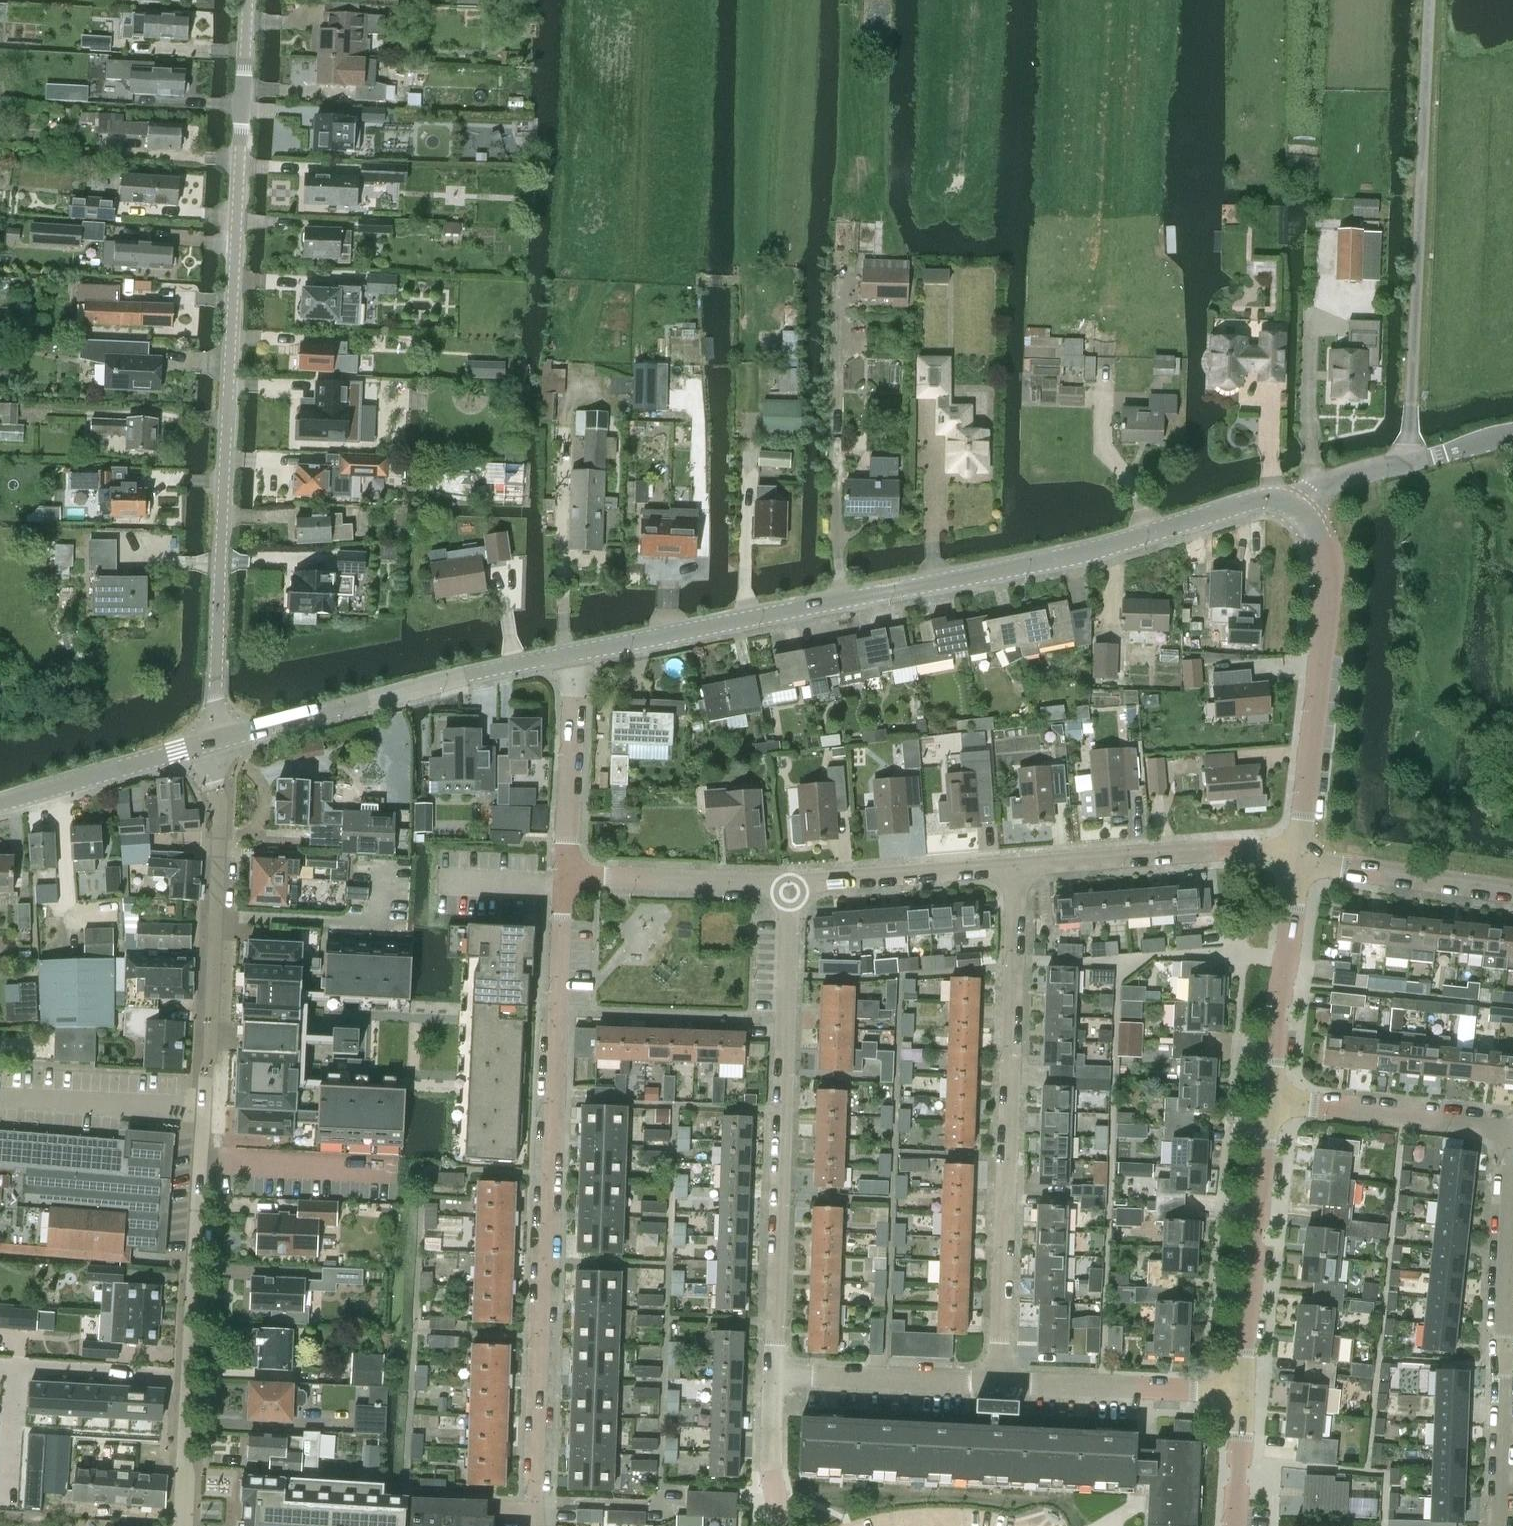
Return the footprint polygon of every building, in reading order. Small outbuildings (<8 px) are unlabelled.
[(319,58),(348,60),(365,61),(365,53),(370,53),(370,40),(366,40),(366,34),(384,35),(385,17),(358,16),(358,5),(339,4),(339,15),(338,15),(337,32),(320,31),(319,58)] [(132,38),(148,39),(186,41),(188,17),(132,14),(131,26),(122,26),(121,40),(132,40),(132,38)] [(81,38),(81,48),(90,49),(90,50),(90,52),(92,52),(111,53),(111,52),(112,39),(92,38),(88,38),(81,38)] [(347,87),(348,60),(319,58),(318,85),(347,87)] [(131,95),(151,96),(183,97),(183,94),(185,94),(188,92),(188,86),(186,84),(184,83),(184,72),(153,70),(154,64),(107,62),(106,85),(131,86),(131,95)] [(356,86),(355,101),(385,102),(385,100),(386,86),(358,79),(356,86)] [(86,102),(87,90),(63,89),(62,101),(86,102)] [(408,94),(407,108),(420,109),(421,94),(408,94)] [(362,121),(396,123),(396,109),(363,108),(362,121)] [(81,112),(81,122),(95,123),(95,133),(103,133),(149,136),(148,149),(181,151),(181,149),(185,144),(185,140),(182,137),(181,137),(182,126),(139,123),(139,124),(124,123),(124,115),(96,113),(81,112)] [(358,153),(360,130),(356,129),(356,120),(344,119),(344,118),(316,117),(314,151),(358,153)] [(363,164),(362,182),(395,184),(396,166),(363,164)] [(121,202),(177,206),(179,179),(123,175),(121,202)] [(322,204),(322,206),(339,207),(339,211),(356,212),(357,180),(342,179),(342,175),(329,175),(328,178),(306,176),(304,203),(322,204)] [(116,200),(70,196),(68,218),(114,221),(116,200)] [(1378,201),(1354,200),(1353,216),(1377,218),(1378,201)] [(390,222),(358,221),(358,233),(390,234),(390,222)] [(32,222),(31,243),(79,247),(80,226),(32,222)] [(350,263),(350,231),(305,230),(305,233),(303,235),(303,243),(304,245),(304,256),(338,257),(337,263),(350,263)] [(1338,231),(1337,281),(1360,281),(1362,231),(1338,231)] [(103,265),(115,266),(170,270),(170,268),(172,268),(174,265),(175,260),(173,257),(171,257),(172,245),(116,241),(116,243),(104,242),(103,265)] [(906,305),(907,271),(862,270),(862,298),(893,299),(892,305),(906,305)] [(925,284),(949,285),(949,271),(925,270),(925,284)] [(397,276),(367,274),(366,294),(396,296),(397,276)] [(134,291),(151,291),(151,282),(134,281),(134,291)] [(321,319),(337,320),(336,325),(358,327),(359,306),(361,283),(338,282),(338,292),(305,290),(305,289),(303,288),(303,303),(302,304),(301,305),(300,307),(300,310),(300,312),(301,313),(302,315),(302,318),(317,319),(317,320),(321,320),(321,319)] [(78,286),(77,302),(78,302),(86,303),(85,324),(171,328),(172,306),(119,303),(120,288),(115,288),(79,286),(78,286)] [(1331,354),(1331,367),(1334,367),(1333,398),(1347,398),(1350,401),(1358,402),(1361,399),(1365,399),(1366,367),(1378,367),(1379,338),(1376,338),(1376,322),(1349,321),(1348,338),(1351,338),(1351,352),(1334,352),(1334,355),(1331,354)] [(1026,328),(1025,346),(1064,346),(1064,339),(1081,340),(1081,330),(1026,328)] [(779,393),(800,392),(800,331),(783,332),(782,369),(769,369),(769,379),(779,379),(779,393)] [(1208,368),(1211,372),(1211,386),(1217,386),(1221,390),(1225,392),(1229,392),(1233,390),(1237,387),(1240,387),(1241,373),(1244,373),(1244,370),(1260,371),(1260,382),(1282,383),(1284,335),(1261,334),(1261,351),(1245,351),(1245,339),(1212,338),(1212,352),(1208,355),(1207,359),(1206,364),(1208,368)] [(105,388),(158,390),(160,359),(140,358),(140,343),(80,340),(80,359),(106,365),(105,388)] [(346,345),(318,343),(318,345),(301,345),(300,356),(298,356),(297,367),(300,367),(300,371),(332,373),(356,375),(357,357),(345,356),(346,345)] [(506,358),(475,356),(474,377),(486,378),(486,381),(500,382),(500,379),(505,379),(506,358)] [(1085,357),(1084,380),(1094,381),(1095,357),(1085,357)] [(1154,360),(1153,374),(1171,375),(1174,375),(1174,359),(1171,358),(1154,358),(1154,360)] [(948,470),(960,470),(960,472),(960,473),(961,474),(961,475),(962,476),(963,477),(964,477),(965,478),(966,478),(968,478),(969,478),(971,477),(972,476),(973,475),(974,474),(974,473),(974,472),(974,471),(986,471),(986,431),(969,431),(969,408),(947,408),(948,360),(921,360),(920,396),(939,396),(938,432),(949,432),(948,470)] [(634,366),(633,410),(656,410),(657,366),(634,365),(634,366)] [(564,394),(566,370),(543,369),(541,422),(555,423),(556,393),(564,394)] [(301,422),(296,422),(296,440),(358,442),(359,384),(315,383),(315,400),(301,400),(301,422)] [(1149,410),(1122,409),(1122,424),(1120,424),(1120,431),(1121,431),(1121,441),(1162,442),(1162,419),(1175,420),(1175,397),(1150,397),(1149,410)] [(762,434),(800,436),(801,401),(764,400),(762,434)] [(2,416),(2,425),(17,426),(18,405),(0,404),(0,416),(2,416)] [(572,469),(568,548),(601,550),(603,510),(617,511),(618,497),(604,497),(608,411),(578,410),(577,434),(587,434),(585,470),(572,469)] [(156,421),(143,421),(143,417),(139,417),(139,421),(127,421),(90,420),(90,435),(126,436),(126,451),(156,451),(156,421)] [(758,465),(758,467),(791,468),(792,452),(789,452),(759,450),(758,465)] [(293,482),(293,491),(295,493),(295,496),(328,497),(344,498),(344,476),(386,478),(387,460),(387,459),(340,457),(340,470),(328,469),(298,468),(298,477),(295,477),(295,480),(293,482)] [(898,459),(870,458),(869,471),(875,471),(874,483),(846,483),(845,515),(897,516),(897,484),(887,484),(888,472),(897,472),(898,459)] [(69,473),(68,491),(101,491),(100,517),(111,517),(111,519),(144,519),(146,519),(146,516),(150,516),(150,503),(146,503),(146,490),(137,490),(129,490),(129,484),(122,484),(122,489),(113,489),(113,474),(69,473)] [(636,503),(648,503),(648,482),(636,481),(636,503)] [(773,487),(756,487),(756,504),(753,507),(753,513),(756,516),(755,536),(767,537),(771,540),(777,540),(780,537),(783,537),(784,502),(773,502),(773,487)] [(660,553),(668,553),(668,541),(669,522),(670,512),(658,512),(658,511),(643,510),(641,555),(660,556),(660,553)] [(668,541),(668,553),(675,554),(675,556),(694,557),(696,513),(681,512),(680,523),(669,522),(668,541)] [(295,530),(295,539),(299,541),(299,544),(331,542),(353,541),(352,525),(341,526),(341,515),(329,516),(329,515),(297,517),(298,528),(295,530)] [(449,563),(432,566),(437,597),(486,590),(481,562),(489,560),(490,564),(510,561),(506,534),(486,537),(488,548),(448,554),(449,563)] [(114,541),(88,541),(88,572),(93,572),(93,578),(95,578),(95,582),(92,582),(92,611),(132,611),(132,599),(144,599),(147,599),(147,578),(117,578),(116,541),(114,541)] [(73,567),(73,545),(54,545),(53,567),(57,567),(57,576),(69,576),(69,567),(73,567)] [(398,547),(379,547),(379,560),(398,561),(398,547)] [(290,594),(290,607),(293,609),(294,610),(293,624),(315,625),(316,611),(333,612),(334,595),(353,596),(354,573),(365,573),(366,554),(339,553),(338,576),(326,576),(326,574),(304,573),(303,579),(294,578),(294,590),(290,594)] [(1212,575),(1211,608),(1228,608),(1227,642),(1258,643),(1259,607),(1239,606),(1240,575),(1236,575),(1233,572),(1225,572),(1223,575),(1212,575)] [(1120,621),(1120,624),(1122,624),(1122,630),(1167,631),(1168,601),(1123,600),(1122,621),(1120,621)] [(1015,616),(1023,657),(1039,654),(1038,649),(1075,642),(1067,601),(1029,608),(1030,614),(1015,616)] [(961,620),(967,651),(968,656),(1002,650),(1009,664),(1022,657),(1023,657),(1015,616),(1000,619),(999,613),(961,620)] [(912,647),(916,666),(953,659),(952,653),(967,651),(961,620),(946,623),(945,618),(931,621),(935,642),(912,647)] [(872,638),(857,641),(862,670),(865,681),(881,678),(880,672),(916,666),(912,647),(907,648),(903,626),(871,632),(872,638)] [(820,646),(803,649),(809,680),(813,697),(829,694),(826,676),(862,670),(857,641),(856,635),(819,642),(820,646)] [(1095,645),(1094,677),(1116,678),(1117,646),(1095,645)] [(754,675),(761,710),(762,710),(759,694),(796,688),(795,682),(809,680),(803,649),(788,652),(787,646),(773,649),(777,670),(754,675)] [(1217,717),(1269,712),(1267,682),(1242,684),(1241,671),(1213,674),(1217,717)] [(708,720),(761,710),(754,675),(702,684),(708,720)] [(675,744),(675,717),(686,717),(686,702),(676,702),(676,700),(631,699),(631,712),(614,712),(613,784),(629,784),(630,757),(629,757),(629,743),(675,744)] [(497,756),(497,785),(510,785),(510,776),(527,776),(527,757),(539,758),(539,740),(538,740),(538,721),(537,721),(537,717),(521,717),(521,721),(510,721),(510,744),(508,744),(508,756),(497,756)] [(980,719),(982,731),(994,730),(992,718),(980,719)] [(958,733),(970,732),(982,731),(980,719),(957,721),(958,733)] [(875,730),(877,742),(888,741),(886,729),(875,730)] [(863,744),(877,742),(875,730),(861,732),(863,744)] [(431,760),(431,781),(477,781),(477,791),(494,791),(494,754),(480,754),(480,732),(444,732),(444,760),(431,760)] [(767,743),(769,755),(780,753),(779,741),(767,743)] [(756,756),(769,755),(767,743),(755,744),(756,756)] [(1091,752),(1094,792),(1084,793),(1081,795),(1083,815),(1086,817),(1096,816),(1096,817),(1127,814),(1125,789),(1138,788),(1135,748),(1091,752)] [(950,822),(951,828),(981,826),(979,801),(993,800),(989,751),(960,753),(962,774),(947,775),(949,802),(938,802),(940,823),(950,822)] [(1205,756),(1209,800),(1236,798),(1237,808),(1266,806),(1265,796),(1261,796),(1258,765),(1234,767),(1233,753),(1205,756)] [(1160,759),(1148,760),(1151,794),(1151,796),(1167,794),(1167,793),(1165,768),(1164,759),(1160,759)] [(802,787),(804,814),(795,815),(792,818),(794,842),(797,845),(807,845),(806,839),(836,837),(834,812),(847,811),(843,766),(827,767),(829,785),(802,787)] [(1021,797),(1010,798),(1012,820),(1023,819),(1024,823),(1029,822),(1029,826),(1039,825),(1039,821),(1054,820),(1052,795),(1065,794),(1063,766),(1019,769),(1021,797)] [(874,781),(879,834),(909,831),(907,806),(920,805),(917,777),(874,781)] [(185,831),(200,830),(198,810),(184,811),(182,779),(157,781),(158,796),(147,797),(150,834),(160,833),(160,835),(185,833),(185,831)] [(278,780),(276,825),(320,827),(321,802),(331,803),(332,783),(278,780)] [(764,844),(760,794),(727,797),(726,792),(709,794),(712,826),(728,825),(729,847),(764,844)] [(326,826),(325,843),(343,844),(342,853),(348,853),(354,854),(356,854),(395,855),(397,814),(384,814),(378,813),(378,804),(366,804),(361,804),(361,813),(343,812),(343,827),(326,826)] [(492,807),(492,831),(520,832),(529,832),(530,808),(492,807)] [(610,809),(610,823),(636,823),(636,809),(610,809)] [(144,832),(143,819),(118,821),(119,834),(144,832)] [(70,829),(72,861),(73,873),(94,872),(94,860),(102,860),(100,827),(70,829)] [(492,831),(491,843),(520,844),(520,832),(492,831)] [(197,900),(200,863),(193,862),(193,855),(150,851),(148,833),(121,835),(123,865),(128,865),(149,863),(148,876),(169,878),(168,898),(176,899),(197,900)] [(55,868),(54,834),(29,836),(31,869),(55,868)] [(305,867),(337,869),(338,853),(306,851),(305,867)] [(12,893),(13,857),(0,857),(0,893),(12,893)] [(253,858),(252,875),(286,877),(286,872),(292,872),(292,877),(298,877),(298,861),(253,858)] [(250,886),(249,899),(251,899),(251,902),(296,904),(298,877),(292,877),(292,872),(286,872),(286,877),(252,875),(252,886),(250,886)] [(1196,885),(1173,887),(1176,914),(1196,913),(1199,912),(1211,911),(1209,889),(1197,890),(1196,885)] [(34,887),(35,905),(58,904),(57,886),(34,887)] [(346,887),(345,900),(368,901),(369,889),(346,887)] [(1149,889),(1151,916),(1176,914),(1173,887),(1149,889)] [(1126,891),(1128,918),(1151,916),(1149,889),(1126,891)] [(1102,893),(1104,920),(1128,918),(1126,891),(1102,893)] [(1078,895),(1082,934),(1092,933),(1092,921),(1104,920),(1102,893),(1078,895)] [(1055,908),(1040,909),(1041,930),(1059,929),(1058,924),(1080,922),(1080,934),(1082,934),(1078,895),(1054,897),(1055,908)] [(138,897),(123,897),(124,913),(138,913),(138,897)] [(952,905),(955,933),(956,946),(967,945),(965,932),(991,930),(990,912),(978,913),(977,903),(952,905)] [(31,930),(30,905),(18,905),(19,930),(31,930)] [(928,907),(931,935),(955,933),(952,905),(928,907)] [(905,909),(908,936),(931,935),(928,907),(905,909)] [(882,911),(884,938),(908,936),(905,909),(882,911)] [(858,913),(861,950),(860,940),(884,938),(882,911),(858,913)] [(1339,911),(1336,941),(1350,942),(1349,953),(1359,954),(1360,943),(1363,914),(1339,911)] [(816,940),(836,938),(837,942),(850,941),(851,951),(861,950),(858,913),(834,915),(835,919),(815,920),(816,940)] [(1363,914),(1360,943),(1385,946),(1388,916),(1363,914)] [(1385,946),(1384,958),(1408,960),(1412,919),(1388,916),(1385,946)] [(1412,919),(1408,960),(1433,963),(1434,951),(1437,921),(1412,919)] [(1437,921),(1434,951),(1458,953),(1462,924),(1437,921)] [(1462,924),(1458,953),(1458,958),(1467,959),(1468,954),(1483,956),(1486,926),(1462,924)] [(126,934),(125,955),(145,956),(145,947),(191,948),(191,926),(139,925),(137,925),(137,934),(126,934)] [(535,929),(495,927),(448,925),(448,928),(446,958),(454,958),(462,959),(466,959),(478,960),(477,974),(476,974),(475,974),(474,975),(474,976),(473,977),(472,1002),(471,1025),(465,1160),(517,1162),(524,1021),(524,1007),(525,1007),(525,1006),(525,1005),(527,979),(527,978),(526,978),(526,977),(526,976),(525,976),(524,975),(523,975),(524,961),(525,961),(526,961),(528,961),(529,960),(530,959),(531,959),(532,957),(533,956),(533,955),(533,953),(535,929)] [(1486,926),(1483,956),(1481,967),(1505,970),(1510,929),(1486,926)] [(84,960),(38,961),(42,1027),(56,1028),(97,1028),(114,1028),(115,928),(84,928),(84,960)] [(1178,938),(1175,938),(1176,950),(1179,950),(1198,948),(1202,948),(1201,936),(1198,936),(1178,938)] [(1141,939),(1142,953),(1154,952),(1153,938),(1141,939)] [(1153,938),(1154,952),(1165,951),(1164,938),(1153,938)] [(321,979),(321,990),(324,990),(324,996),(410,1001),(413,944),(327,940),(325,979),(321,979)] [(244,969),(283,971),(303,971),(320,971),(321,958),(302,957),(302,943),(249,941),(249,944),(246,944),(245,957),(248,957),(248,966),(245,966),(244,968),(244,969)] [(1089,944),(1091,957),(1107,956),(1106,942),(1089,944)] [(1106,942),(1107,956),(1118,955),(1117,942),(1106,942)] [(1057,945),(1056,956),(1083,957),(1083,946),(1057,945)] [(958,956),(957,956),(958,967),(959,967),(981,965),(980,953),(958,955),(958,956)] [(125,955),(125,964),(127,964),(125,1009),(157,1011),(158,998),(193,999),(194,959),(145,958),(145,956),(125,955)] [(944,955),(933,956),(934,970),(945,969),(944,957),(944,955)] [(933,956),(921,957),(921,958),(922,971),(934,970),(933,956)] [(897,958),(886,959),(888,974),(911,972),(910,958),(897,959),(897,958)] [(918,958),(910,958),(911,972),(919,971),(918,958)] [(886,959),(873,960),(875,975),(888,974),(886,959)] [(1227,995),(1228,979),(1211,978),(1211,963),(1182,961),(1182,977),(1191,978),(1190,1003),(1222,1004),(1223,994),(1227,995)] [(836,962),(836,974),(860,975),(861,963),(836,962)] [(1048,968),(1047,992),(1075,993),(1076,969),(1048,968)] [(242,1009),(242,1024),(300,1026),(302,1026),(304,971),(303,971),(283,971),(244,969),(242,1009)] [(1089,982),(1114,983),(1114,970),(1089,970),(1089,982)] [(1333,972),(1332,984),(1356,986),(1357,974),(1333,972)] [(1357,974),(1356,986),(1366,987),(1367,975),(1357,974)] [(952,978),(951,1002),(979,1003),(980,979),(952,978)] [(1394,980),(1393,990),(1405,992),(1406,982),(1394,980)] [(20,1004),(6,1004),(7,1021),(38,1020),(36,982),(18,983),(20,1004)] [(1406,982),(1405,992),(1429,994),(1430,984),(1418,983),(1406,982)] [(1455,987),(1453,997),(1478,999),(1480,989),(1479,989),(1479,983),(1467,982),(1467,988),(1455,987)] [(1442,985),(1441,995),(1453,997),(1455,987),(1442,985)] [(822,988),(821,1009),(878,1011),(879,1002),(855,1001),(856,989),(822,988)] [(1480,989),(1478,999),(1502,1002),(1503,991),(1491,990),(1480,989)] [(1502,1002),(1512,1003),(1512,992),(1503,991),(1502,1002)] [(1047,992),(1046,1017),(1074,1018),(1075,993),(1047,992)] [(1330,1004),(1353,1006),(1354,994),(1331,992),(1330,1004)] [(1354,994),(1353,1006),(1364,1007),(1365,996),(1354,994)] [(1099,1007),(1113,1007),(1113,995),(1100,995),(1099,1007)] [(1391,1009),(1403,1010),(1404,1000),(1392,998),(1391,1009)] [(1404,1000),(1403,1010),(1416,1011),(1417,1001),(1404,1000)] [(951,1002),(950,1026),(978,1027),(979,1003),(951,1002)] [(1174,1016),(1173,1044),(1202,1045),(1202,1031),(1221,1032),(1222,1004),(1190,1003),(1174,1002),(1174,1016)] [(1439,1013),(1452,1015),(1453,1004),(1440,1003),(1439,1013)] [(1453,1004),(1452,1015),(1464,1016),(1465,1006),(1453,1004)] [(1488,1018),(1500,1020),(1501,1009),(1489,1008),(1488,1018)] [(157,1022),(157,1011),(125,1009),(124,1037),(147,1038),(146,1066),(181,1068),(184,1024),(157,1022)] [(821,1009),(820,1029),(854,1031),(855,1018),(891,1019),(891,1012),(821,1009)] [(1500,1020),(1512,1021),(1512,1017),(1512,1011),(1501,1009),(1500,1020)] [(902,1014),(902,1025),(914,1025),(914,1014),(902,1014)] [(1046,1017),(1045,1041),(1073,1042),(1085,1042),(1086,1031),(1074,1031),(1074,1018),(1046,1017)] [(1119,1023),(1118,1042),(1136,1043),(1137,1024),(1119,1023)] [(239,1038),(238,1052),(240,1052),(298,1054),(300,1026),(242,1024),(241,1024),(241,1025),(240,1025),(239,1038)] [(901,1037),(902,1037),(913,1037),(914,1025),(902,1025),(901,1037)] [(950,1026),(949,1050),(977,1051),(978,1027),(950,1026)] [(56,1028),(55,1061),(96,1062),(97,1028),(56,1028)] [(596,1059),(621,1060),(621,1029),(598,1028),(598,1029),(576,1028),(575,1057),(597,1059),(596,1059)] [(621,1029),(621,1060),(620,1075),(626,1075),(626,1076),(628,1076),(629,1061),(643,1061),(645,1030),(621,1029)] [(820,1029),(819,1050),(853,1051),(854,1031),(820,1029)] [(1350,1038),(1347,1068),(1372,1070),(1375,1041),(1376,1032),(1352,1029),(1351,1038),(1350,1038)] [(645,1030),(643,1061),(669,1062),(671,1031),(645,1030)] [(358,1032),(335,1031),(333,1053),(357,1055),(358,1032)] [(671,1031),(669,1062),(694,1063),(695,1032),(671,1031)] [(1098,1043),(1111,1043),(1112,1031),(1098,1031),(1098,1043)] [(1375,1041),(1372,1070),(1396,1073),(1401,1032),(1390,1031),(1389,1042),(1375,1041)] [(695,1032),(694,1063),(720,1064),(720,1032),(695,1032)] [(720,1032),(720,1064),(744,1065),(745,1033),(720,1032)] [(1401,1032),(1396,1073),(1420,1075),(1423,1045),(1424,1035),(1401,1032)] [(1323,1065),(1347,1068),(1350,1038),(1326,1036),(1323,1065)] [(1423,1045),(1420,1075),(1445,1078),(1448,1048),(1449,1037),(1438,1036),(1437,1047),(1423,1045)] [(1045,1041),(1044,1065),(1050,1065),(1050,1076),(1076,1077),(1110,1078),(1110,1067),(1085,1066),(1085,1054),(1073,1054),(1073,1042),(1045,1041)] [(861,1042),(861,1051),(877,1051),(877,1042),(861,1042)] [(1118,1042),(1118,1056),(1135,1057),(1136,1043),(1118,1042)] [(1182,1060),(1181,1084),(1213,1086),(1214,1077),(1218,1077),(1219,1061),(1201,1060),(1202,1045),(1173,1044),(1172,1060),(1182,1060)] [(1448,1048),(1445,1078),(1469,1080),(1472,1050),(1448,1048)] [(819,1050),(819,1071),(853,1072),(861,1072),(862,1060),(860,1060),(861,1051),(853,1051),(819,1050)] [(949,1050),(948,1074),(976,1075),(977,1051),(949,1050)] [(1472,1050),(1469,1080),(1494,1082),(1496,1053),(1472,1050)] [(862,1060),(877,1060),(877,1051),(861,1051),(860,1060),(862,1060)] [(237,1075),(236,1106),(296,1109),(298,1054),(240,1052),(238,1052),(237,1075)] [(1494,1082),(1512,1084),(1512,1055),(1496,1053),(1494,1082)] [(901,1061),(900,1072),(911,1072),(912,1062),(901,1061)] [(899,1084),(900,1084),(911,1085),(911,1072),(900,1072),(899,1084)] [(948,1074),(948,1098),(976,1099),(976,1075),(948,1074)] [(616,1075),(615,1087),(626,1088),(626,1076),(626,1075),(620,1075),(616,1075)] [(663,1076),(663,1089),(669,1089),(674,1089),(675,1076),(669,1076),(663,1076)] [(1075,1090),(1109,1091),(1110,1078),(1076,1077),(1075,1090)] [(713,1078),(712,1091),(718,1091),(724,1091),(724,1078),(718,1078),(713,1078)] [(1166,1098),(1165,1126),(1194,1127),(1194,1113),(1212,1114),(1213,1086),(1181,1084),(1180,1098),(1166,1098)] [(317,1124),(317,1142),(403,1146),(405,1097),(406,1091),(320,1087),(319,1087),(318,1112),(317,1124)] [(615,1088),(615,1100),(626,1101),(626,1088),(615,1087),(615,1088)] [(644,1101),(658,1102),(658,1088),(645,1087),(644,1101)] [(1043,1087),(1042,1112),(1070,1113),(1071,1088),(1043,1087)] [(596,1088),(596,1099),(615,1100),(615,1088),(596,1088)] [(663,1089),(663,1102),(668,1102),(674,1102),(674,1089),(669,1089),(663,1089)] [(818,1090),(817,1115),(846,1116),(847,1091),(818,1090)] [(712,1091),(712,1104),(717,1104),(723,1104),(724,1091),(718,1091),(712,1091)] [(756,1104),(756,1095),(744,1094),(744,1104),(756,1104)] [(901,1097),(901,1105),(915,1106),(916,1097),(910,1097),(910,1096),(903,1096),(903,1097),(901,1097)] [(948,1098),(947,1122),(975,1123),(976,1099),(948,1098)] [(295,1123),(317,1124),(318,1112),(296,1111),(296,1109),(236,1106),(236,1109),(239,1109),(238,1118),(236,1118),(235,1131),(239,1132),(239,1134),(294,1137),(295,1123)] [(881,1106),(880,1117),(892,1118),(893,1106),(881,1106)] [(584,1108),(584,1124),(626,1125),(627,1109),(584,1108)] [(670,1124),(670,1110),(655,1109),(654,1123),(670,1124)] [(899,1109),(898,1121),(910,1121),(910,1110),(899,1109)] [(1042,1112),(1041,1136),(1069,1137),(1070,1113),(1042,1112)] [(1117,1112),(1116,1124),(1133,1125),(1134,1113),(1117,1112)] [(817,1115),(816,1139),(845,1140),(846,1116),(817,1115)] [(723,1116),(722,1138),(750,1140),(751,1117),(723,1116)] [(880,1128),(890,1129),(892,1129),(892,1118),(880,1117),(880,1128)] [(898,1132),(899,1132),(909,1132),(910,1121),(898,1121),(898,1132)] [(974,1147),(975,1123),(947,1122),(946,1146),(974,1147)] [(580,1136),(580,1142),(626,1142),(626,1125),(584,1124),(583,1137),(580,1136)] [(1116,1124),(1116,1134),(1133,1135),(1133,1125),(1116,1124)] [(1095,1126),(1094,1138),(1108,1138),(1108,1126),(1095,1126)] [(1173,1141),(1172,1165),(1205,1167),(1206,1158),(1210,1158),(1211,1142),(1193,1141),(1194,1127),(1165,1126),(1164,1140),(1173,1141)] [(677,1127),(677,1139),(689,1140),(690,1127),(677,1127)] [(122,1262),(123,1246),(156,1249),(164,1143),(0,1130),(0,1252),(122,1262)] [(643,1141),(656,1142),(657,1130),(644,1130),(643,1141)] [(657,1130),(656,1142),(669,1142),(669,1131),(657,1130)] [(1041,1136),(1040,1160),(1069,1161),(1069,1137),(1041,1136)] [(1463,1140),(1439,1137),(1437,1148),(1461,1151),(1463,1140)] [(722,1138),(721,1159),(750,1161),(750,1140),(722,1138)] [(1094,1149),(1107,1150),(1108,1138),(1094,1138),(1094,1149)] [(677,1152),(689,1153),(689,1140),(677,1139),(677,1152)] [(816,1139),(815,1163),(844,1164),(845,1140),(816,1139)] [(1315,1151),(1312,1177),(1347,1181),(1350,1155),(1358,1156),(1360,1142),(1328,1139),(1327,1153),(1315,1151)] [(879,1155),(878,1165),(890,1166),(891,1141),(882,1141),(878,1140),(878,1155),(879,1155)] [(583,1148),(582,1159),(625,1161),(626,1142),(580,1142),(579,1148),(583,1148)] [(1404,1146),(1402,1162),(1410,1163),(1412,1147),(1404,1146)] [(1443,1150),(1440,1177),(1471,1180),(1474,1154),(1443,1150)] [(642,1162),(655,1163),(656,1152),(643,1151),(642,1162)] [(656,1152),(655,1163),(668,1163),(669,1152),(656,1152)] [(582,1159),(582,1178),(624,1179),(625,1161),(582,1159)] [(721,1159),(720,1184),(749,1187),(750,1161),(721,1159)] [(900,1159),(899,1171),(911,1171),(911,1159),(900,1159)] [(1068,1186),(1069,1161),(1040,1160),(1039,1184),(1068,1186)] [(1094,1179),(1094,1185),(1082,1184),(1082,1185),(1072,1185),(1071,1196),(1082,1196),(1105,1198),(1106,1185),(1107,1162),(1093,1161),(1092,1178),(1094,1179)] [(843,1188),(844,1164),(815,1163),(814,1187),(843,1188)] [(1118,1163),(1118,1176),(1141,1177),(1142,1164),(1118,1163)] [(945,1164),(944,1188),(972,1189),(973,1165),(945,1164)] [(878,1165),(878,1176),(890,1177),(890,1166),(878,1165)] [(1157,1180),(1156,1207),(1185,1208),(1185,1195),(1204,1195),(1205,1167),(1172,1165),(1172,1181),(1157,1180)] [(1399,1186),(1408,1187),(1410,1171),(1400,1170),(1399,1186)] [(440,1173),(440,1184),(452,1185),(453,1174),(440,1173)] [(453,1174),(452,1185),(465,1185),(465,1175),(453,1174)] [(675,1174),(675,1187),(687,1188),(688,1175),(675,1174)] [(896,1176),(895,1198),(907,1199),(907,1176),(896,1176)] [(1322,1205),(1320,1218),(1351,1221),(1353,1207),(1355,1181),(1347,1181),(1312,1177),(1310,1204),(1322,1205)] [(1440,1177),(1437,1203),(1468,1206),(1471,1180),(1440,1177)] [(582,1178),(581,1195),(624,1196),(624,1179),(582,1178)] [(480,1184),(479,1200),(516,1201),(517,1185),(480,1184)] [(720,1184),(720,1208),(748,1209),(749,1187),(720,1184)] [(674,1200),(675,1200),(686,1201),(687,1188),(675,1187),(674,1200)] [(944,1188),(943,1212),(971,1213),(972,1189),(944,1188)] [(577,1209),(577,1215),(623,1216),(624,1196),(581,1195),(580,1209),(577,1209)] [(1412,1210),(1413,1204),(1413,1198),(1407,1197),(1407,1196),(1398,1195),(1396,1211),(1405,1212),(1405,1210),(1412,1210)] [(1082,1196),(1081,1209),(1105,1210),(1105,1198),(1082,1196)] [(479,1200),(478,1218),(517,1219),(518,1213),(516,1213),(516,1201),(479,1200)] [(336,1224),(337,1203),(300,1201),(299,1217),(259,1215),(258,1234),(254,1238),(254,1245),(258,1249),(257,1253),(317,1255),(318,1224),(336,1224)] [(640,1212),(653,1213),(654,1202),(641,1201),(640,1212)] [(654,1202),(653,1213),(666,1213),(666,1202),(654,1202)] [(427,1203),(427,1216),(437,1216),(438,1204),(427,1203)] [(1437,1203),(1434,1228),(1465,1232),(1468,1206),(1437,1203)] [(1039,1206),(1037,1231),(1066,1233),(1067,1208),(1039,1206)] [(813,1207),(812,1233),(841,1234),(842,1208),(813,1207)] [(1165,1223),(1164,1246),(1196,1248),(1196,1239),(1202,1240),(1203,1223),(1184,1222),(1185,1208),(1156,1207),(1155,1223),(1165,1223)] [(720,1208),(719,1234),(747,1234),(748,1209),(720,1208)] [(1116,1208),(1115,1221),(1141,1222),(1142,1209),(1116,1208)] [(943,1212),(942,1236),(970,1237),(971,1213),(943,1212)] [(580,1220),(580,1233),(622,1234),(623,1216),(577,1215),(577,1220),(580,1220)] [(437,1229),(437,1216),(427,1216),(426,1229),(437,1229)] [(478,1218),(478,1234),(515,1235),(515,1224),(517,1224),(517,1219),(478,1218)] [(1307,1229),(1304,1255),(1339,1259),(1341,1233),(1350,1234),(1351,1221),(1320,1218),(1319,1230),(1307,1229)] [(1403,1237),(1404,1229),(1405,1220),(1395,1220),(1393,1236),(1403,1237)] [(640,1233),(652,1234),(653,1223),(640,1222),(640,1233)] [(653,1223),(652,1234),(665,1235),(666,1224),(653,1223)] [(674,1223),(673,1236),(685,1236),(686,1223),(674,1223)] [(877,1223),(876,1235),(888,1236),(888,1223),(877,1223)] [(894,1224),(894,1234),(905,1235),(905,1224),(894,1224)] [(1434,1228),(1431,1253),(1462,1256),(1465,1232),(1434,1228)] [(1037,1231),(1036,1255),(1065,1256),(1066,1233),(1037,1231)] [(1090,1245),(1103,1246),(1104,1233),(1090,1232),(1090,1245)] [(621,1253),(622,1234),(580,1233),(579,1251),(621,1253)] [(812,1233),(811,1257),(840,1258),(841,1234),(812,1233)] [(478,1234),(477,1252),(514,1253),(515,1235),(478,1234)] [(719,1234),(718,1261),(746,1261),(747,1234),(719,1234)] [(894,1234),(893,1247),(904,1247),(905,1235),(894,1234)] [(876,1235),(876,1247),(887,1247),(888,1236),(876,1235)] [(673,1248),(674,1249),(685,1249),(685,1236),(673,1236),(673,1248)] [(942,1236),(941,1260),(969,1261),(970,1237),(942,1236)] [(1401,1260),(1401,1253),(1402,1246),(1393,1244),(1391,1258),(1401,1260)] [(1149,1261),(1148,1288),(1176,1289),(1177,1276),(1194,1276),(1196,1248),(1164,1246),(1163,1262),(1149,1261)] [(477,1252),(476,1268),(513,1269),(514,1253),(477,1252)] [(1431,1253),(1428,1279),(1460,1281),(1462,1256),(1431,1253)] [(1036,1255),(1035,1279),(1064,1280),(1065,1256),(1036,1255)] [(1313,1282),(1312,1295),(1343,1298),(1344,1285),(1336,1284),(1339,1259),(1304,1255),(1302,1281),(1313,1282)] [(811,1257),(810,1281),(839,1282),(840,1258),(811,1257)] [(875,1271),(874,1283),(886,1283),(886,1271),(885,1271),(886,1260),(874,1259),(874,1271),(875,1271)] [(941,1260),(940,1284),(968,1285),(969,1261),(941,1260)] [(718,1261),(717,1284),(745,1285),(746,1261),(718,1261)] [(101,1313),(113,1313),(158,1317),(161,1288),(123,1285),(124,1269),(90,1266),(88,1280),(103,1281),(101,1313)] [(323,1268),(322,1280),(304,1280),(304,1279),(252,1277),(251,1309),(272,1310),(271,1322),(308,1324),(309,1307),(303,1306),(304,1290),(336,1291),(336,1284),(362,1285),(363,1269),(323,1268)] [(476,1268),(476,1286),(515,1287),(515,1281),(513,1281),(513,1269),(476,1268)] [(1089,1268),(1088,1280),(1102,1281),(1102,1269),(1089,1268)] [(1418,1281),(1418,1277),(1419,1273),(1399,1271),(1399,1270),(1390,1269),(1388,1285),(1397,1286),(1398,1279),(1418,1281)] [(672,1271),(671,1283),(684,1284),(684,1271),(672,1271)] [(893,1271),(892,1282),(903,1283),(904,1272),(894,1271),(893,1271)] [(423,1272),(422,1285),(433,1285),(434,1273),(423,1272)] [(578,1272),(578,1289),(620,1291),(621,1274),(578,1272)] [(1110,1273),(1110,1285),(1110,1286),(1111,1286),(1113,1286),(1128,1287),(1128,1286),(1128,1285),(1128,1273),(1110,1273)] [(1035,1279),(1034,1303),(1040,1304),(1063,1305),(1064,1280),(1035,1279)] [(1428,1279),(1426,1303),(1457,1307),(1460,1281),(1428,1279)] [(1087,1292),(1101,1293),(1102,1281),(1088,1280),(1087,1292)] [(810,1281),(810,1305),(838,1306),(839,1282),(810,1281)] [(892,1295),(893,1295),(903,1295),(903,1283),(892,1282),(892,1295)] [(671,1296),(672,1296),(683,1296),(684,1284),(671,1283),(671,1296)] [(874,1283),(874,1294),(884,1294),(885,1294),(886,1283),(874,1283)] [(1363,1283),(1362,1298),(1377,1299),(1378,1284),(1363,1283)] [(716,1310),(744,1311),(745,1285),(717,1284),(716,1310)] [(940,1284),(939,1308),(967,1309),(968,1285),(940,1284)] [(433,1298),(433,1285),(422,1285),(422,1298),(433,1298)] [(476,1286),(475,1303),(512,1304),(512,1293),(515,1293),(515,1287),(476,1286)] [(1113,1286),(1113,1298),(1129,1299),(1130,1287),(1128,1287),(1113,1286)] [(1156,1305),(1156,1329),(1188,1330),(1188,1321),(1193,1321),(1193,1305),(1175,1304),(1176,1289),(1148,1288),(1135,1287),(1134,1303),(1156,1305)] [(573,1301),(573,1307),(619,1309),(620,1291),(578,1289),(577,1301),(573,1301)] [(637,1305),(650,1306),(650,1295),(637,1294),(637,1305)] [(884,1294),(874,1294),(874,1306),(884,1307),(884,1294)] [(1395,1311),(1396,1303),(1397,1295),(1388,1294),(1386,1310),(1395,1311)] [(650,1295),(650,1306),(662,1307),(663,1296),(650,1295)] [(1299,1306),(1296,1333),(1331,1336),(1333,1310),(1341,1311),(1343,1298),(1312,1295),(1311,1308),(1299,1306)] [(1357,1299),(1355,1315),(1372,1317),(1374,1301),(1357,1299)] [(511,1322),(512,1304),(475,1303),(474,1321),(511,1322)] [(1426,1303),(1423,1327),(1454,1330),(1457,1307),(1426,1303)] [(1040,1304),(1039,1327),(1068,1329),(1069,1305),(1063,1305),(1040,1304)] [(810,1305),(809,1329),(837,1330),(838,1306),(810,1305)] [(576,1313),(576,1324),(619,1325),(619,1309),(573,1307),(573,1313),(576,1313)] [(938,1333),(940,1333),(953,1334),(966,1334),(967,1309),(939,1308),(938,1333)] [(156,1346),(158,1317),(113,1313),(110,1344),(83,1342),(81,1355),(116,1359),(117,1343),(156,1346)] [(636,1326),(649,1327),(649,1316),(637,1315),(636,1326)] [(649,1316),(649,1327),(662,1328),(662,1317),(649,1316)] [(1087,1316),(1087,1330),(1100,1330),(1101,1317),(1087,1316)] [(431,1318),(431,1328),(456,1329),(456,1319),(431,1318)] [(871,1319),(871,1331),(882,1331),(883,1319),(871,1319)] [(1392,1336),(1393,1328),(1394,1320),(1385,1319),(1383,1335),(1392,1336)] [(892,1320),(890,1355),(903,1356),(904,1333),(904,1320),(892,1320)] [(576,1324),(575,1341),(618,1343),(619,1325),(576,1324)] [(1067,1352),(1068,1329),(1039,1327),(1038,1351),(1067,1352)] [(1108,1327),(1107,1354),(1121,1355),(1122,1327),(1108,1327)] [(1452,1352),(1454,1330),(1423,1327),(1421,1348),(1452,1352)] [(253,1348),(253,1367),(292,1368),(293,1330),(255,1329),(250,1333),(249,1343),(253,1348)] [(809,1329),(808,1353),(836,1354),(837,1330),(809,1329)] [(1187,1358),(1188,1330),(1156,1329),(1155,1344),(1146,1343),(1145,1356),(1187,1358)] [(1086,1352),(1099,1353),(1100,1330),(1087,1330),(1086,1352)] [(871,1331),(870,1355),(881,1355),(882,1331),(871,1331)] [(716,1332),(715,1354),(742,1355),(743,1333),(716,1332)] [(904,1333),(903,1356),(915,1356),(915,1333),(904,1333)] [(915,1333),(915,1356),(927,1357),(928,1333),(915,1333)] [(928,1333),(927,1357),(939,1357),(940,1333),(938,1333),(938,1334),(928,1333)] [(940,1333),(939,1357),(952,1358),(953,1334),(940,1333)] [(1306,1360),(1304,1372),(1334,1375),(1336,1362),(1338,1362),(1340,1337),(1331,1336),(1296,1333),(1293,1359),(1306,1360)] [(430,1347),(443,1347),(443,1336),(430,1336),(430,1347)] [(443,1336),(443,1347),(455,1347),(456,1337),(443,1336)] [(575,1341),(575,1360),(617,1360),(618,1343),(575,1341)] [(669,1341),(669,1352),(681,1353),(681,1342),(669,1341)] [(473,1345),(473,1363),(510,1363),(510,1346),(473,1345)] [(669,1352),(668,1367),(680,1367),(681,1353),(669,1352)] [(352,1354),(351,1384),(383,1385),(384,1355),(352,1354)] [(715,1354),(714,1377),(742,1378),(742,1355),(715,1354)] [(571,1373),(570,1379),(617,1380),(617,1360),(575,1360),(574,1374),(571,1373)] [(473,1363),(472,1380),(512,1381),(512,1376),(509,1375),(510,1363),(473,1363)] [(1380,1363),(1379,1379),(1388,1380),(1390,1364),(1380,1363)] [(1359,1369),(1358,1377),(1370,1379),(1371,1370),(1372,1365),(1360,1364),(1359,1369)] [(417,1366),(417,1378),(428,1378),(428,1366),(417,1366)] [(634,1377),(647,1378),(647,1366),(635,1366),(634,1377)] [(647,1366),(647,1378),(660,1378),(660,1367),(647,1366)] [(1436,1371),(1435,1399),(1466,1399),(1467,1372),(1436,1371)] [(1291,1384),(1288,1411),(1334,1415),(1334,1414),(1337,1412),(1339,1392),(1337,1389),(1333,1389),(1334,1375),(1304,1372),(1303,1385),(1291,1384)] [(714,1377),(713,1402),(741,1404),(742,1378),(714,1377)] [(427,1392),(428,1378),(417,1378),(417,1391),(427,1392)] [(574,1385),(574,1397),(616,1397),(617,1380),(570,1379),(570,1385),(574,1385)] [(472,1380),(472,1395),(508,1395),(509,1387),(511,1387),(512,1381),(472,1380)] [(32,1383),(30,1413),(162,1420),(163,1399),(163,1390),(158,1390),(135,1388),(32,1383)] [(251,1401),(251,1418),(298,1419),(299,1407),(303,1407),(307,1403),(307,1394),(304,1391),(291,1390),(291,1386),(252,1384),(252,1387),(248,1387),(247,1401),(251,1401)] [(633,1399),(645,1399),(645,1388),(633,1388),(633,1399)] [(645,1388),(645,1399),(659,1399),(659,1389),(645,1388)] [(667,1390),(666,1402),(678,1403),(679,1390),(667,1390)] [(1387,1394),(1377,1393),(1376,1410),(1385,1411),(1387,1394)] [(472,1395),(471,1413),(508,1415),(508,1395),(472,1395)] [(574,1397),(573,1415),(615,1415),(616,1397),(574,1397)] [(976,1397),(976,1411),(978,1411),(984,1412),(1006,1413),(1013,1413),(1018,1413),(1019,1399),(976,1397)] [(1435,1399),(1434,1423),(1465,1425),(1466,1399),(1435,1399)] [(666,1415),(668,1415),(678,1415),(678,1403),(666,1402),(666,1415)] [(713,1402),(712,1427),(740,1427),(741,1404),(713,1402)] [(354,1405),(353,1433),(385,1434),(386,1434),(387,1407),(386,1407),(354,1405)] [(1297,1438),(1295,1461),(1335,1465),(1338,1441),(1320,1439),(1321,1425),(1329,1426),(1333,1423),(1334,1415),(1288,1411),(1285,1437),(1297,1438)] [(471,1413),(471,1431),(507,1432),(508,1415),(471,1413)] [(573,1415),(572,1432),(615,1433),(615,1415),(573,1415)] [(1384,1419),(1375,1418),(1373,1434),(1383,1435),(1384,1419)] [(799,1468),(1120,1484),(1131,1485),(1133,1485),(1133,1483),(1153,1484),(1151,1525),(1193,1525),(1197,1442),(1198,1420),(1174,1419),(1173,1441),(1155,1440),(1155,1452),(1135,1451),(1135,1443),(804,1427),(801,1427),(799,1468)] [(1434,1423),(1433,1451),(1464,1451),(1465,1425),(1434,1423)] [(712,1427),(712,1451),(739,1452),(740,1427),(712,1427)] [(246,1446),(246,1454),(248,1456),(248,1459),(265,1460),(264,1473),(300,1476),(317,1477),(321,1432),(303,1431),(303,1437),(286,1435),(250,1433),(249,1444),(246,1446)] [(471,1431),(470,1450),(509,1450),(509,1443),(507,1443),(507,1432),(471,1431)] [(568,1445),(568,1451),(614,1453),(615,1433),(572,1432),(572,1445),(568,1445)] [(29,1434),(24,1511),(41,1512),(46,1435),(29,1434)] [(413,1434),(413,1447),(423,1447),(424,1434),(413,1434)] [(47,1436),(45,1476),(56,1477),(57,1461),(69,1461),(70,1437),(47,1436)] [(632,1449),(644,1450),(645,1439),(632,1438),(632,1449)] [(667,1438),(666,1449),(677,1449),(678,1438),(667,1438)] [(645,1439),(644,1450),(657,1450),(657,1439),(645,1439)] [(1381,1444),(1372,1443),(1370,1459),(1380,1460),(1381,1444)] [(364,1446),(363,1470),(379,1471),(380,1447),(364,1446)] [(423,1460),(423,1447),(413,1447),(412,1459),(423,1460)] [(666,1449),(666,1462),(677,1463),(677,1449),(666,1449)] [(470,1450),(469,1466),(506,1468),(506,1456),(509,1456),(509,1450),(470,1450)] [(571,1457),(571,1469),(613,1470),(614,1453),(568,1451),(567,1457),(571,1457)] [(711,1477),(738,1478),(739,1452),(712,1451),(711,1477)] [(1433,1451),(1432,1475),(1463,1477),(1464,1451),(1433,1451)] [(632,1471),(645,1472),(646,1461),(632,1460),(632,1471)] [(57,1461),(56,1477),(68,1478),(69,1461),(57,1461)] [(646,1461),(645,1472),(658,1472),(658,1462),(646,1461)] [(505,1486),(506,1468),(469,1466),(469,1484),(505,1486)] [(76,1469),(74,1500),(90,1502),(93,1470),(76,1469)] [(570,1488),(611,1490),(613,1490),(613,1470),(571,1469),(570,1488)] [(1390,1469),(1389,1484),(1398,1484),(1398,1469),(1390,1469)] [(93,1470),(90,1502),(111,1503),(114,1472),(93,1470)] [(114,1472),(111,1503),(132,1505),(134,1473),(114,1472)] [(134,1473),(132,1505),(165,1507),(167,1476),(134,1473)] [(494,1517),(478,1515),(479,1503),(488,1503),(488,1502),(479,1501),(410,1498),(404,1498),(404,1497),(403,1497),(403,1498),(402,1498),(392,1497),(392,1496),(391,1496),(391,1497),(386,1497),(386,1496),(385,1496),(385,1495),(385,1490),(386,1490),(386,1489),(385,1489),(385,1486),(384,1486),(286,1478),(264,1477),(242,1475),(240,1502),(243,1502),(242,1524),(239,1524),(239,1525),(242,1525),(493,1525),(494,1517)] [(1432,1475),(1431,1498),(1462,1501),(1463,1477),(1432,1475)] [(45,1476),(44,1492),(55,1493),(56,1477),(45,1476)] [(56,1477),(55,1493),(67,1494),(68,1478),(56,1477)] [(422,1480),(422,1491),(434,1491),(434,1481),(422,1480)] [(434,1481),(434,1491),(447,1492),(447,1481),(434,1481)] [(1346,1516),(1347,1484),(1308,1482),(1307,1514),(1346,1516)] [(688,1492),(688,1504),(712,1505),(713,1493),(688,1492)] [(713,1493),(712,1505),(737,1505),(738,1494),(713,1493)] [(1398,1493),(1389,1493),(1388,1509),(1397,1509),(1398,1493)] [(1445,1521),(1456,1522),(1461,1522),(1462,1501),(1431,1498),(1430,1521),(1434,1521),(1445,1521)] [(688,1504),(687,1517),(712,1518),(712,1505),(688,1504)] [(712,1505),(712,1518),(732,1518),(737,1518),(737,1505),(712,1505)] [(578,1510),(577,1523),(602,1523),(602,1511),(578,1510)] [(607,1524),(621,1524),(621,1511),(608,1511),(607,1524)] [(621,1511),(621,1524),(645,1525),(646,1512),(621,1511)]
